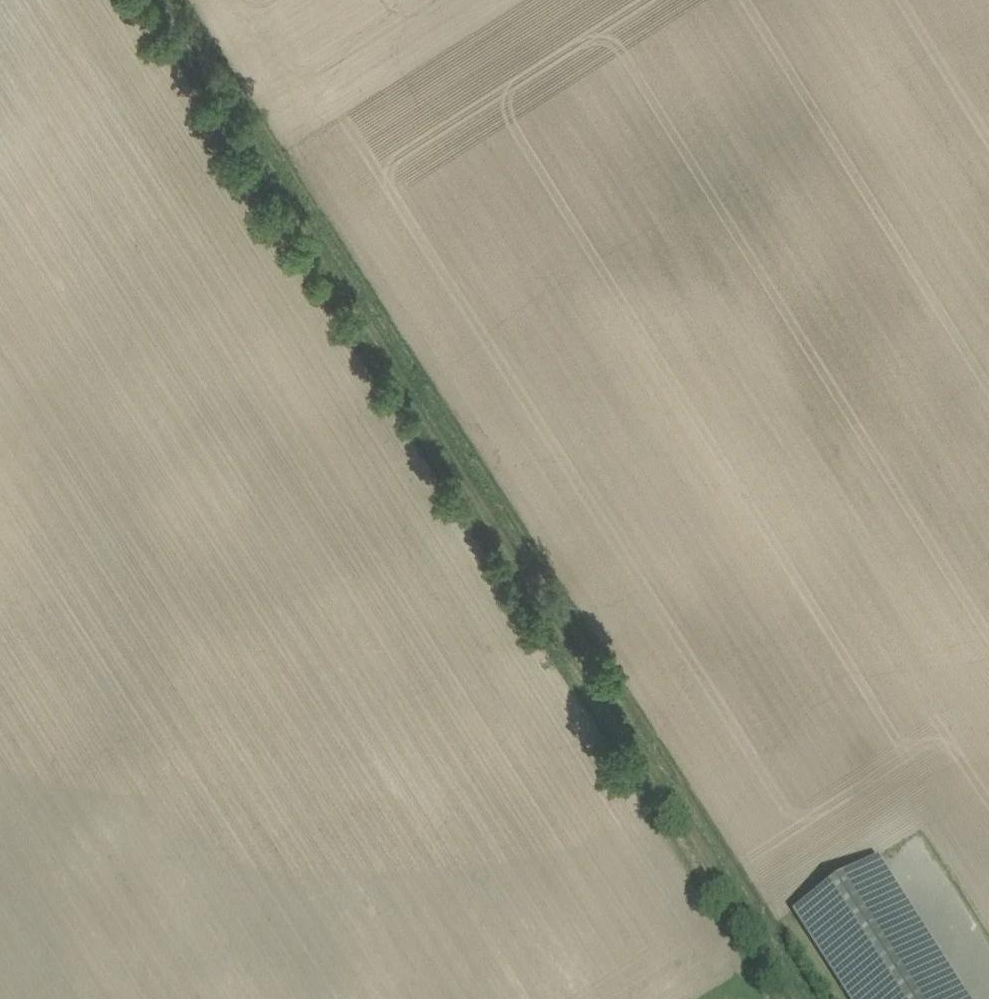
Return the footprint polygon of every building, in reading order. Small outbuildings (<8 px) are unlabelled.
[(879,860),(794,914),(849,998),(968,998),(879,860)]
